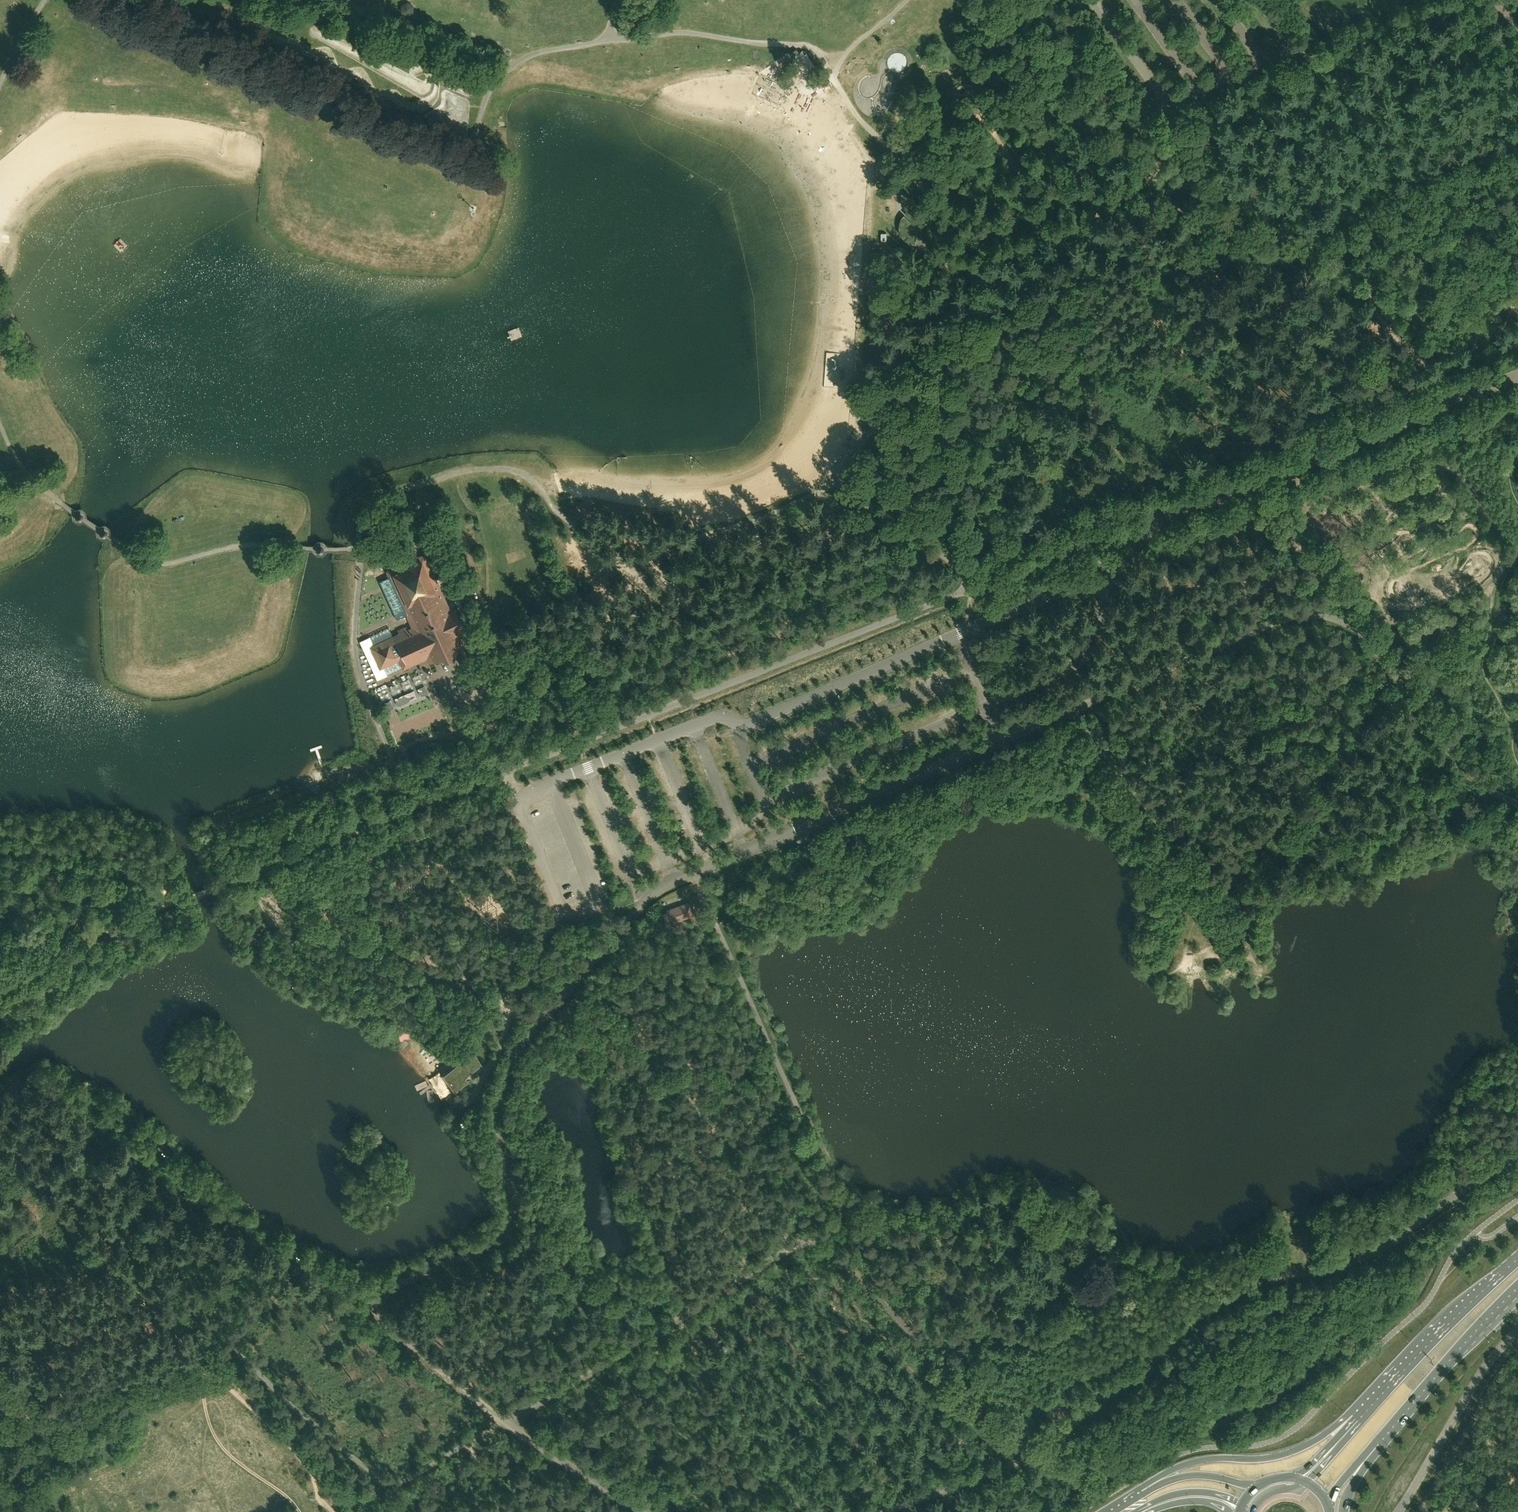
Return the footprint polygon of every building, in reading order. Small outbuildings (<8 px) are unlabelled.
[(914,204),(913,202),(911,200),(909,198),(907,197),(905,196),(903,205),(904,205),(904,206),(905,206),(906,207),(906,208),(907,209),(907,210),(907,211),(907,212),(907,213),(908,214),(909,215),(910,215),(911,215),(911,214),(912,214),(912,213),(913,211),(916,211),(916,209),(915,206),(914,204)] [(911,240),(913,241),(915,232),(914,231),(913,231),(912,230),(912,229),(911,228),(911,227),(911,226),(911,225),(911,224),(910,223),(909,223),(908,222),(907,223),(906,223),(906,224),(905,226),(902,226),(902,228),(902,230),(903,232),(904,234),(905,235),(907,237),(909,239),(911,240)] [(424,555),(388,572),(414,628),(408,630),(406,626),(396,631),(398,635),(371,647),(382,671),(425,652),(427,657),(432,655),(434,659),(444,655),(445,658),(452,655),(450,652),(460,647),(458,643),(463,641),(459,631),(463,629),(454,609),(450,612),(424,555)] [(694,914),(690,902),(684,904),(685,906),(674,910),(673,908),(668,910),(672,922),(694,914)] [(419,1046),(426,1051),(430,1045),(423,1040),(419,1046)] [(442,1072),(453,1088),(467,1080),(464,1076),(482,1065),(468,1045),(451,1056),(456,1062),(442,1072)]
